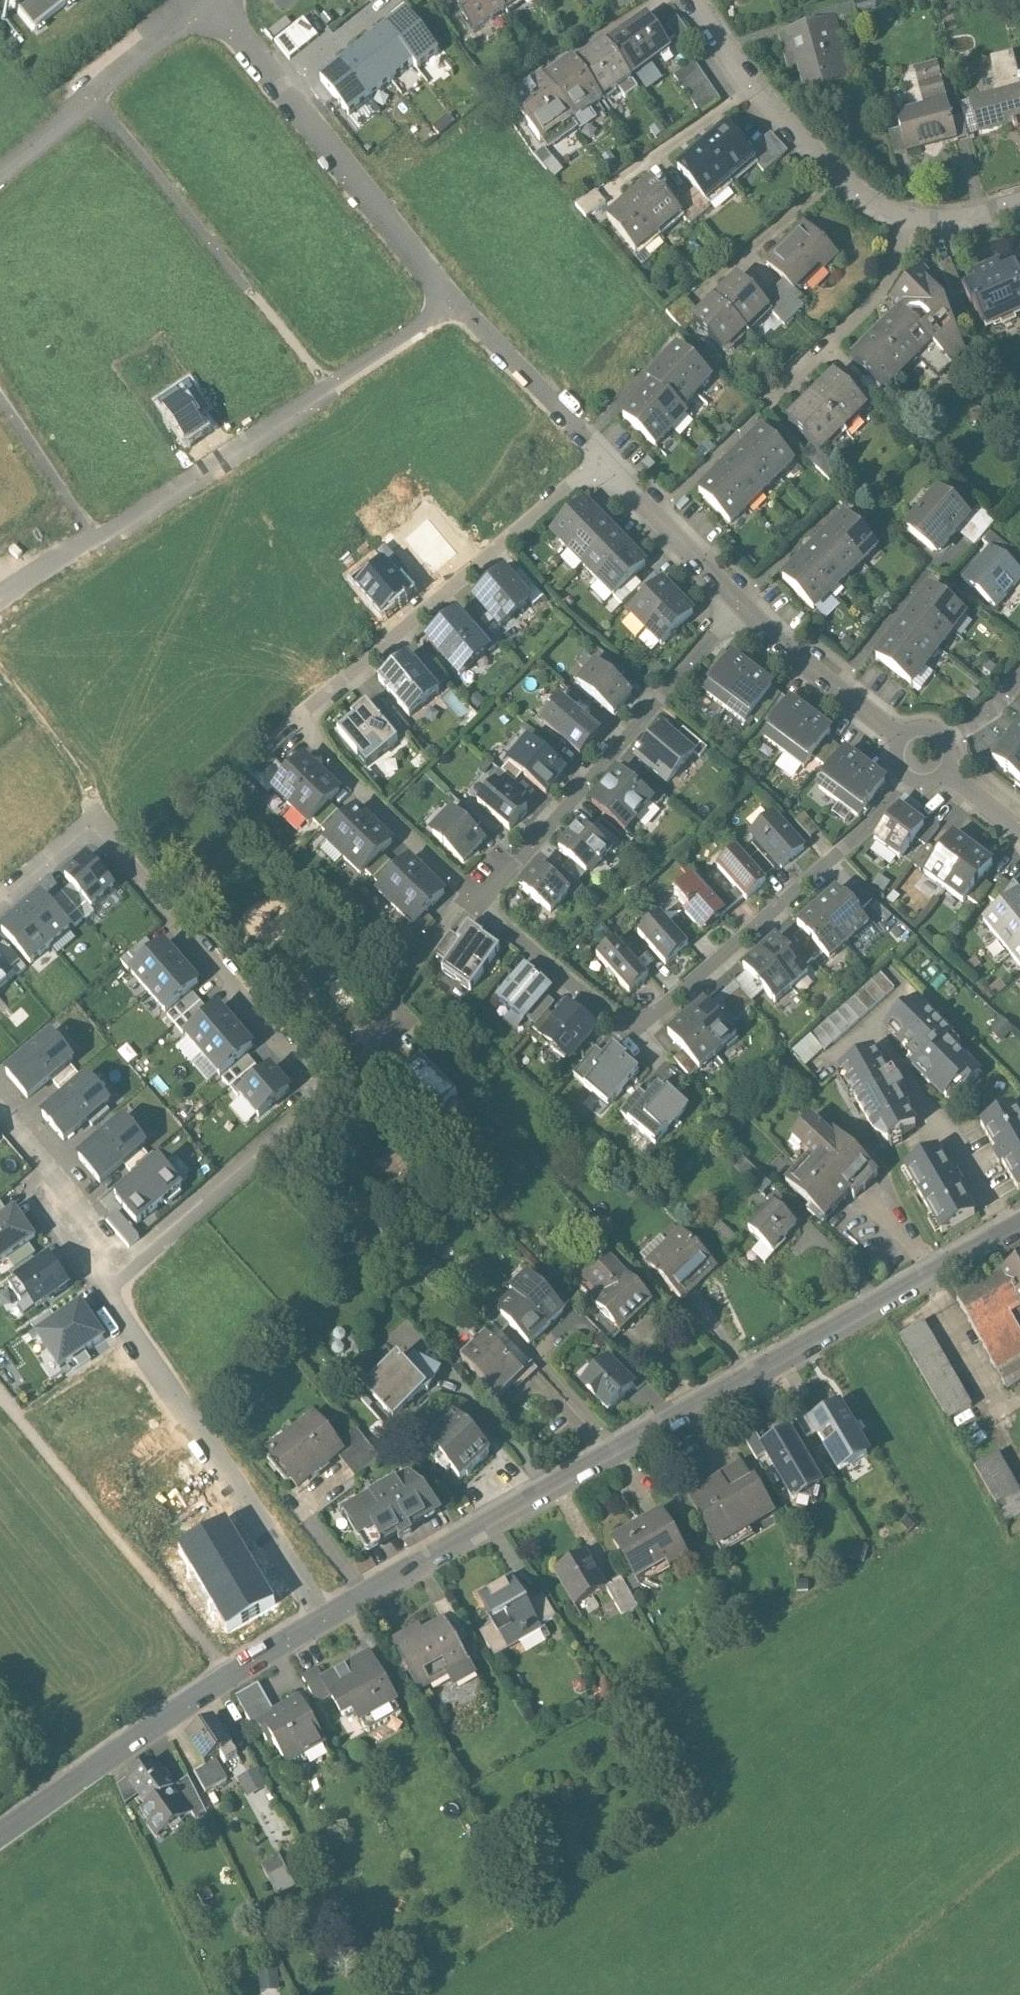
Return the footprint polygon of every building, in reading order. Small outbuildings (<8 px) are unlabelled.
[(30,36),(70,5),(66,0),(2,0),(30,36)] [(477,41),(507,23),(493,0),(451,0),(477,41)] [(507,23),(537,4),(534,0),(493,0),(507,23)] [(408,17),(387,34),(411,65),(432,48),(408,17)] [(683,17),(669,24),(682,51),(697,44),(683,17)] [(319,37),(303,20),(274,42),(290,60),(319,37)] [(636,84),(673,56),(647,20),(607,46),(636,84)] [(837,23),(781,38),(798,103),(854,89),(837,23)] [(387,34),(367,49),(391,80),(411,65),(387,34)] [(604,105),(636,84),(607,46),(577,64),(604,105)] [(367,49),(345,66),(369,97),(391,80),(367,49)] [(576,127),(604,105),(577,64),(546,82),(576,127)] [(345,66),(324,83),(348,113),(369,97),(345,66)] [(544,151),(576,127),(546,82),(508,103),(544,151)] [(971,101),(980,138),(1019,127),(1019,88),(971,101)] [(950,103),(899,116),(909,158),(961,144),(950,103)] [(728,131),(703,152),(737,190),(761,169),(728,131)] [(712,211),(737,190),(703,152),(679,173),(712,211)] [(657,186),(632,205),(661,244),(687,225),(657,186)] [(589,212),(606,199),(600,190),(582,203),(589,212)] [(636,263),(661,244),(632,205),(606,224),(636,263)] [(806,226),(766,265),(801,302),(842,263),(806,226)] [(990,338),(1019,326),(1019,283),(1014,269),(970,287),(990,338)] [(753,340),(776,317),(741,282),(718,306),(753,340)] [(934,293),(896,326),(928,362),(966,330),(934,293)] [(730,364),(753,340),(718,306),(694,329),(730,364)] [(884,401),(928,362),(896,326),(852,364),(884,401)] [(677,349),(662,366),(704,403),(719,386),(677,349)] [(689,420),(704,403),(662,366),(647,384),(652,389),(689,420)] [(836,380),(812,404),(841,432),(864,409),(836,380)] [(207,409),(188,382),(177,389),(195,416),(207,409)] [(195,416),(177,389),(157,403),(186,446),(206,433),(195,416)] [(652,389),(636,407),(677,443),(693,424),(689,420),(652,389)] [(817,456),(841,432),(812,404),(789,428),(817,456)] [(661,461),(677,443),(636,407),(620,425),(661,461)] [(764,434),(748,450),(777,480),(793,465),(764,434)] [(748,450),(732,465),(760,496),(777,480),(748,450)] [(732,465),(715,481),(744,511),(760,496),(732,465)] [(728,527),(744,511),(715,481),(699,497),(728,527)] [(565,543),(602,509),(585,492),(549,527),(565,543)] [(941,495),(909,532),(937,557),(970,520),(941,495)] [(616,523),(602,509),(565,543),(579,558),(616,523)] [(429,516),(401,541),(433,578),(461,553),(429,516)] [(848,518),(832,534),(860,563),(876,547),(848,518)] [(616,523),(579,558),(596,575),(632,540),(616,523)] [(413,560),(390,532),(381,540),(386,546),(404,568),(413,560)] [(843,578),(860,563),(832,534),(815,549),(843,578)] [(632,540),(596,575),(612,592),(648,557),(632,540)] [(404,568),(386,546),(377,554),(385,564),(399,581),(409,573),(404,568)] [(827,594),(843,578),(815,549),(799,565),(827,594)] [(962,585),(995,613),(1019,583),(1019,576),(990,551),(962,585)] [(385,564),(356,588),(382,618),(411,594),(399,581),(385,564)] [(810,610),(827,594),(799,565),(782,580),(810,610)] [(644,626),(681,589),(661,571),(626,609),(644,626)] [(505,574),(477,598),(502,626),(529,602),(505,574)] [(697,604),(681,589),(644,626),(661,642),(697,604)] [(934,593),(921,609),(952,635),(965,619),(934,593)] [(939,651),(952,635),(921,609),(907,625),(939,651)] [(457,613),(428,638),(456,670),(469,659),(473,664),(489,650),(457,613)] [(926,666),(939,651),(907,625),(894,640),(926,666)] [(912,682),(926,666),(894,640),(881,656),(912,682)] [(407,650),(374,679),(404,713),(437,685),(407,650)] [(593,653),(574,676),(615,709),(634,686),(593,653)] [(707,686),(728,703),(751,674),(731,657),(707,686)] [(772,690),(751,674),(728,703),(748,719),(772,690)] [(560,688),(537,716),(576,748),(599,720),(560,688)] [(367,703),(337,731),(359,755),(373,742),(383,753),(399,739),(367,703)] [(769,735),(789,751),(812,720),(792,704),(769,735)] [(664,720),(634,753),(665,780),(695,747),(664,720)] [(833,735),(812,720),(789,751),(810,766),(833,735)] [(528,729),(505,755),(544,789),(567,763),(528,729)] [(1010,745),(1019,753),(1019,732),(1010,745)] [(1010,745),(995,765),(1019,784),(1019,753),(1010,745)] [(822,788),(842,803),(866,771),(846,756),(822,788)] [(618,758),(587,794),(625,826),(656,790),(618,758)] [(274,790),(291,808),(323,776),(306,759),(274,790)] [(886,787),(866,771),(842,803),(862,819),(886,787)] [(496,772),(476,794),(508,822),(527,801),(496,772)] [(341,794),(323,776),(291,808),(308,825),(341,794)] [(456,801),(429,826),(461,861),(488,836),(456,801)] [(326,843),(343,861),(377,827),(360,810),(326,843)] [(878,844),(901,864),(928,833),(904,813),(878,844)] [(580,815),(555,843),(589,872),(614,844),(580,815)] [(746,838),(774,864),(795,844),(768,817),(746,838)] [(394,845),(377,827),(343,861),(361,878),(394,845)] [(929,878),(947,892),(975,855),(957,841),(929,878)] [(707,872),(734,901),(758,879),(731,852),(707,872)] [(537,855),(515,880),(552,910),(573,885),(537,855)] [(993,869),(975,855),(947,892),(965,906),(993,869)] [(92,910),(115,890),(88,858),(65,878),(72,886),(92,910)] [(378,895),(396,912),(429,879),(410,861),(378,895)] [(447,896),(429,879),(396,912),(415,930),(447,896)] [(667,900),(698,932),(719,913),(687,881),(667,900)] [(95,913),(92,910),(72,886),(62,893),(84,919),(86,921),(95,913)] [(834,890),(816,907),(848,944),(867,927),(834,890)] [(75,927),(84,919),(62,893),(53,901),(75,927)] [(22,915),(50,948),(70,931),(42,898),(22,915)] [(999,944),(1019,927),(1019,901),(986,928),(999,944)] [(830,960),(848,944),(816,907),(797,923),(830,960)] [(2,932),(30,965),(50,948),(22,915),(2,932)] [(635,937),(660,964),(679,947),(654,920),(635,937)] [(999,944),(1011,960),(1019,954),(1019,927),(999,944)] [(436,952),(447,961),(464,939),(453,931),(436,952)] [(472,931),(440,974),(470,993),(500,950),(472,931)] [(775,938),(760,951),(793,989),(808,976),(775,938)] [(154,949),(146,940),(121,962),(128,971),(154,949)] [(26,969),(4,943),(0,947),(0,957),(17,976),(17,977),(26,969)] [(148,993),(181,965),(164,946),(131,974),(148,993)] [(595,959),(627,995),(641,982),(609,947),(595,959)] [(778,1002),(793,989),(760,951),(745,964),(778,1002)] [(1011,960),(1019,971),(1019,954),(1011,960)] [(7,985),(17,976),(0,957),(0,976),(7,985)] [(524,962),(495,994),(522,1019),(552,987),(524,962)] [(165,1013),(198,985),(181,965),(148,993),(165,1013)] [(201,1003),(194,995),(168,1017),(175,1026),(201,1003)] [(569,995),(536,1031),(569,1060),(601,1025),(569,995)] [(917,995),(878,1031),(915,1071),(954,1036),(917,995)] [(209,1013),(201,1003),(175,1026),(184,1035),(209,1013)] [(709,1005),(689,1021),(718,1055),(737,1039),(709,1005)] [(203,1057),(236,1029),(219,1009),(186,1037),(203,1057)] [(699,1071),(718,1055),(689,1021),(670,1037),(699,1071)] [(220,1077),(253,1049),(236,1029),(203,1057),(220,1077)] [(30,1055),(7,1075),(28,1099),(50,1080),(69,1064),(73,1060),(52,1036),(48,1040),(43,1034),(25,1049),(30,1055)] [(954,1036),(915,1071),(950,1110),(989,1074),(954,1036)] [(608,1037),(576,1073),(608,1100),(640,1064),(608,1037)] [(807,1039),(795,1049),(806,1061),(818,1050),(807,1039)] [(874,1047),(835,1068),(879,1149),(919,1127),(874,1047)] [(256,1067),(248,1058),(222,1080),(230,1089),(256,1067)] [(457,1097),(421,1060),(393,1087),(429,1124),(457,1097)] [(77,1073),(69,1064),(50,1080),(58,1089),(77,1073)] [(263,1076),(256,1067),(230,1089),(238,1098),(240,1096),(263,1076)] [(259,1118),(290,1091),(271,1069),(263,1076),(240,1096),(259,1118)] [(650,1072),(619,1109),(651,1137),(683,1100),(650,1072)] [(84,1082),(77,1073),(58,1089),(66,1098),(84,1082)] [(66,1098),(44,1118),(64,1141),(87,1121),(92,1128),(110,1112),(105,1107),(110,1103),(89,1079),(84,1082),(66,1098)] [(981,1119),(1019,1186),(1019,1107),(1016,1099),(981,1119)] [(810,1151),(786,1177),(827,1215),(875,1164),(812,1106),(789,1131),(810,1151)] [(103,1140),(79,1160),(100,1184),(123,1165),(141,1149),(146,1146),(125,1121),(121,1125),(116,1119),(98,1133),(103,1140)] [(939,1145),(906,1163),(942,1229),(976,1211),(939,1145)] [(149,1158),(141,1149),(123,1165),(131,1174),(137,1169),(149,1158)] [(149,1158),(137,1169),(145,1178),(161,1164),(153,1155),(149,1158)] [(145,1178),(116,1202),(137,1226),(182,1188),(180,1185),(192,1175),(176,1156),(164,1167),(161,1164),(145,1178)] [(347,1173),(339,1164),(333,1169),(341,1178),(347,1173)] [(745,1223),(770,1249),(799,1221),(775,1195),(745,1223)] [(9,1216),(0,1203),(0,1222),(9,1216)] [(8,1260),(29,1246),(36,1241),(15,1211),(9,1216),(0,1222),(0,1266),(8,1260)] [(139,1240),(117,1214),(107,1222),(129,1249),(139,1240)] [(685,1298),(717,1264),(675,1225),(644,1260),(685,1298)] [(33,1258),(36,1256),(29,1246),(8,1260),(15,1270),(33,1258)] [(621,1329),(651,1298),(605,1252),(574,1283),(621,1329)] [(987,1272),(1008,1309),(1019,1303),(1019,1254),(987,1272)] [(33,1258),(15,1270),(9,1274),(16,1283),(40,1267),(33,1258)] [(17,1306),(25,1317),(68,1288),(49,1260),(40,1267),(16,1283),(9,1288),(21,1304),(17,1306)] [(1008,1309),(987,1272),(949,1294),(969,1329),(1002,1388),(1019,1378),(1019,1331),(1008,1309)] [(531,1276),(512,1293),(540,1323),(559,1306),(531,1276)] [(512,1293),(497,1308),(524,1338),(540,1323),(512,1293)] [(38,1337),(60,1370),(74,1361),(84,1354),(105,1340),(82,1307),(58,1323),(38,1337)] [(518,1331),(500,1311),(493,1317),(511,1337),(518,1331)] [(38,1337),(58,1323),(51,1313),(31,1326),(38,1337)] [(923,1320),(897,1334),(945,1421),(970,1407),(923,1320)] [(485,1330),(521,1370),(532,1361),(495,1321),(485,1330)] [(460,1352),(497,1392),(521,1370),(485,1330),(460,1352)] [(429,1384),(397,1351),(361,1385),(393,1418),(429,1384)] [(621,1416),(651,1388),(618,1351),(587,1378),(621,1416)] [(84,1354),(74,1361),(80,1371),(91,1363),(84,1354)] [(809,1423),(811,1422),(800,1401),(789,1407),(806,1438),(815,1434),(809,1423)] [(815,1434),(838,1474),(870,1456),(841,1405),(811,1422),(809,1423),(815,1434)] [(452,1408),(421,1440),(461,1478),(492,1446),(452,1408)] [(314,1411),(263,1448),(293,1489),(338,1456),(344,1452),(339,1445),(314,1411)] [(766,1456),(761,1447),(749,1424),(740,1430),(757,1461),(766,1456)] [(355,1480),(381,1461),(358,1430),(339,1445),(344,1452),(338,1456),(355,1480)] [(766,1456),(794,1504),(823,1488),(791,1431),(761,1447),(766,1456)] [(995,1452),(971,1465),(993,1506),(1017,1493),(995,1452)] [(688,1496),(717,1547),(774,1514),(745,1464),(688,1496)] [(410,1475),(344,1511),(365,1550),(440,1512),(410,1475)] [(662,1511),(612,1539),(639,1587),(688,1558),(662,1511)] [(227,1635),(276,1607),(227,1524),(180,1552),(193,1574),(188,1577),(189,1579),(195,1575),(216,1610),(210,1613),(211,1615),(221,1609),(233,1629),(227,1633),(227,1635)] [(587,1555),(554,1574),(574,1609),(607,1590),(606,1589),(587,1555)] [(515,1578),(480,1598),(494,1626),(481,1635),(495,1660),(542,1632),(540,1628),(529,1606),(515,1578)] [(621,1580),(606,1589),(607,1590),(623,1617),(638,1608),(621,1580)] [(543,1597),(529,1606),(540,1628),(556,1619),(543,1597)] [(446,1628),(449,1627),(460,1647),(470,1641),(448,1602),(435,1609),(446,1628)] [(424,1635),(396,1651),(420,1694),(432,1687),(430,1682),(446,1673),(450,1674),(456,1686),(475,1675),(460,1647),(449,1627),(446,1628),(426,1640),(424,1635)] [(370,1655),(321,1683),(331,1700),(343,1721),(353,1715),(361,1727),(399,1706),(370,1655)] [(331,1700),(321,1683),(316,1673),(303,1680),(319,1707),(331,1700)] [(258,1727),(276,1717),(260,1687),(237,1700),(254,1732),(260,1729),(258,1727)] [(276,1717),(258,1727),(260,1729),(268,1744),(272,1741),(290,1773),(308,1763),(305,1758),(326,1746),(302,1703),(276,1717)] [(233,1750),(215,1722),(187,1740),(205,1768),(215,1762),(233,1750)] [(175,1790),(156,1762),(127,1781),(138,1798),(146,1810),(141,1813),(158,1838),(192,1815),(175,1790)] [(227,1783),(215,1762),(205,1768),(194,1774),(206,1795),(227,1783)] [(259,1771),(239,1781),(248,1800),(269,1789),(259,1771)] [(189,1780),(175,1790),(192,1815),(197,1822),(208,1817),(189,1780)] [(138,1798),(127,1781),(118,1788),(126,1807),(138,1798)] [(296,1888),(280,1858),(263,1867),(279,1896),(296,1888)] [(260,1974),(262,1994),(280,1994),(278,1973),(260,1974)]
